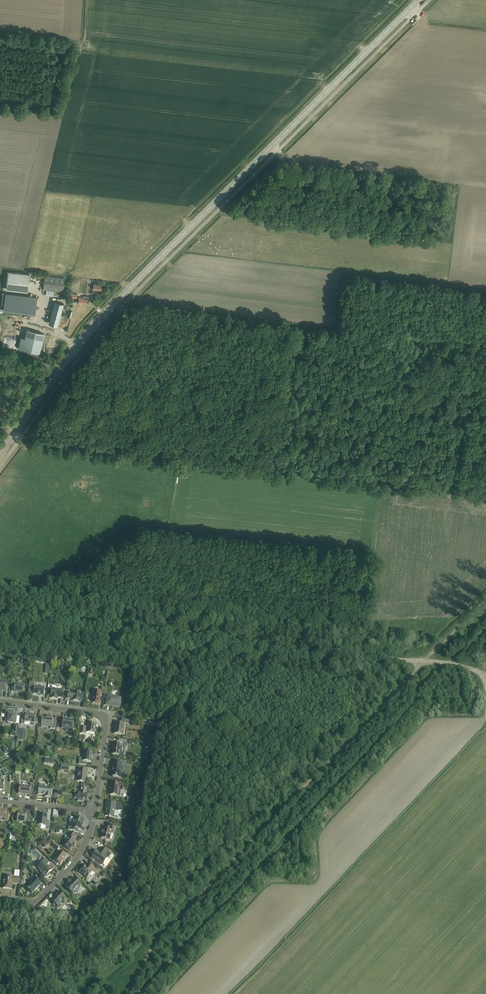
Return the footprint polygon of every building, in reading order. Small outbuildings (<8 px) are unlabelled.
[(8,288),(8,290),(28,292),(30,274),(27,274),(10,272),(8,288)] [(54,296),(55,291),(64,292),(66,279),(45,276),(44,290),(47,291),(46,296),(54,296)] [(5,312),(36,315),(38,298),(7,294),(5,312)] [(88,305),(89,296),(84,296),(84,298),(80,298),(79,304),(88,305)] [(58,326),(64,304),(55,302),(49,324),(58,326)] [(27,329),(22,349),(40,353),(45,334),(27,329)] [(12,681),(11,688),(14,688),(13,692),(17,693),(17,692),(23,693),(25,685),(15,684),(15,681),(12,681)] [(29,682),(28,693),(33,694),(40,695),(40,696),(44,696),(45,688),(34,686),(35,683),(29,682)] [(57,699),(57,697),(62,698),(63,690),(59,689),(59,686),(55,685),(55,689),(52,688),(51,697),(51,698),(57,699)] [(101,693),(104,694),(105,688),(101,687),(101,691),(94,690),(93,695),(92,695),(91,699),(93,699),(92,703),(99,704),(100,700),(100,699),(100,696),(101,696),(101,693)] [(68,692),(67,699),(73,699),(73,701),(80,702),(80,700),(83,701),(83,697),(84,693),(81,693),(79,691),(77,692),(74,692),(74,693),(68,692)] [(107,695),(106,705),(110,706),(110,705),(115,705),(115,706),(120,707),(121,697),(117,696),(110,695),(110,696),(107,695)] [(13,715),(13,712),(6,711),(5,718),(8,719),(8,723),(16,724),(17,716),(13,715)] [(22,717),(21,724),(24,725),(24,722),(30,723),(30,725),(34,726),(34,723),(37,724),(38,718),(35,718),(35,715),(29,714),(25,713),(25,718),(22,717)] [(42,719),(41,726),(51,727),(50,729),(55,729),(56,721),(56,720),(52,719),(53,717),(47,716),(46,720),(42,719)] [(63,718),(62,729),(65,729),(65,730),(66,731),(71,732),(73,731),(74,720),(69,720),(67,720),(67,719),(63,718)] [(115,729),(114,734),(123,735),(124,724),(124,723),(129,724),(130,720),(122,719),(121,724),(115,723),(116,723),(115,729)] [(81,726),(80,734),(85,735),(85,733),(95,734),(96,724),(95,724),(95,723),(92,723),(88,723),(87,727),(86,727),(81,726)] [(17,737),(18,729),(19,726),(14,726),(13,732),(10,731),(10,736),(17,737)] [(18,729),(17,737),(17,739),(25,740),(26,730),(18,729)] [(113,744),(111,755),(119,756),(118,757),(123,758),(124,752),(121,751),(121,747),(127,748),(127,743),(117,741),(117,744),(113,744)] [(79,758),(78,764),(86,765),(87,762),(91,762),(92,756),(93,756),(93,752),(84,751),(83,756),(84,756),(82,758),(79,758)] [(112,772),(112,777),(113,777),(115,778),(115,777),(120,778),(121,770),(123,770),(123,766),(124,762),(115,761),(114,765),(113,765),(113,769),(112,769),(112,771),(112,772)] [(88,770),(78,769),(77,781),(86,783),(88,770)] [(40,783),(39,787),(38,795),(45,795),(45,797),(51,798),(51,796),(52,788),(45,787),(45,786),(45,785),(44,784),(43,784),(40,783)] [(110,791),(108,791),(107,795),(113,796),(114,796),(118,796),(122,797),(123,788),(123,784),(109,783),(111,783),(110,791)] [(20,785),(19,793),(25,794),(25,795),(30,795),(30,791),(34,792),(34,785),(31,784),(30,787),(20,785)] [(80,793),(79,793),(77,801),(82,802),(82,801),(87,801),(88,794),(86,794),(87,788),(81,787),(80,793)] [(122,811),(123,805),(106,802),(106,806),(105,816),(109,817),(110,817),(117,818),(118,811),(119,811),(122,811)] [(0,809),(0,818),(5,819),(4,820),(8,821),(9,814),(6,814),(7,810),(3,809),(0,809)] [(25,822),(25,824),(29,824),(31,812),(26,811),(26,813),(18,812),(18,815),(17,815),(15,818),(17,819),(17,821),(19,821),(20,822),(20,823),(21,823),(22,822),(23,822),(25,822)] [(46,826),(45,829),(50,830),(50,822),(47,822),(47,815),(39,814),(38,822),(37,822),(37,824),(38,826),(40,826),(41,825),(46,826)] [(70,823),(68,830),(77,832),(78,829),(81,830),(82,827),(83,827),(83,824),(84,820),(79,818),(78,819),(74,817),(72,823),(70,823)] [(102,834),(101,838),(105,839),(106,840),(108,841),(108,840),(109,840),(111,833),(113,834),(115,826),(107,824),(106,828),(104,827),(103,831),(102,834)] [(65,840),(62,845),(70,850),(73,847),(74,848),(76,844),(75,843),(76,841),(73,840),(76,836),(69,832),(67,836),(69,837),(67,841),(65,840)] [(111,854),(108,852),(102,848),(100,851),(101,851),(100,853),(97,850),(92,857),(103,865),(107,858),(109,858),(109,857),(110,858),(112,856),(111,855),(111,854)] [(60,851),(54,860),(52,862),(56,865),(58,863),(60,864),(67,855),(60,851)] [(43,862),(38,868),(43,876),(44,877),(45,877),(46,877),(46,878),(47,877),(48,877),(49,877),(49,876),(50,876),(50,875),(50,874),(50,873),(50,872),(52,870),(47,865),(50,862),(45,858),(42,861),(43,862)] [(84,867),(80,872),(87,878),(88,877),(89,878),(91,876),(90,875),(93,872),(95,873),(97,870),(89,863),(85,868),(84,867)] [(3,885),(3,888),(11,889),(12,883),(19,884),(20,877),(15,877),(15,878),(13,877),(8,876),(6,875),(5,876),(4,880),(3,880),(2,885),(3,885)] [(32,880),(25,887),(32,894),(41,884),(33,875),(30,878),(32,880)] [(68,883),(65,886),(73,894),(74,893),(75,894),(77,892),(76,891),(82,885),(74,877),(70,881),(70,880),(67,883),(68,883)] [(55,897),(51,900),(53,902),(53,904),(54,905),(56,904),(58,906),(62,902),(66,902),(68,900),(59,891),(56,894),(57,895),(55,896),(55,897)]
